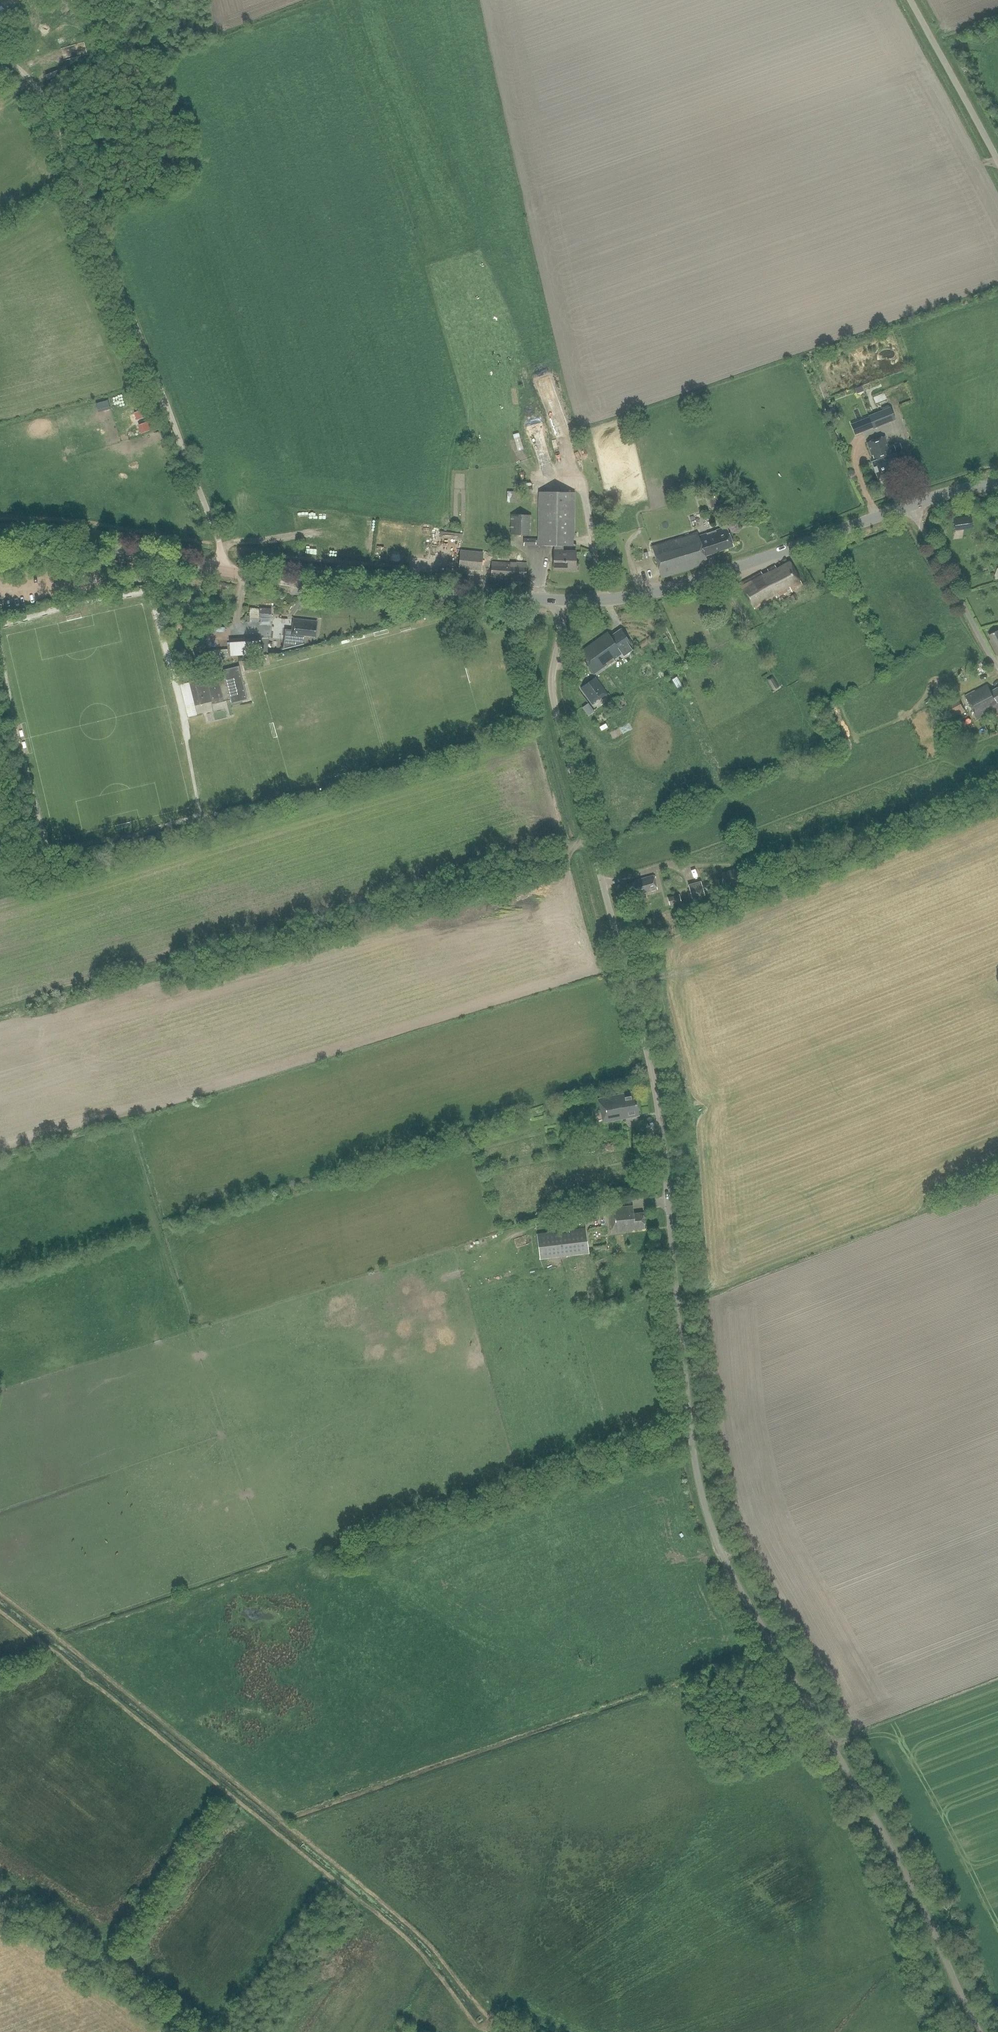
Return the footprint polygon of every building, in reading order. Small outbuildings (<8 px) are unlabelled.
[(137,421),(143,419),(150,416),(147,408),(139,411),(134,413),(137,421)] [(827,410),(831,420),(838,417),(834,408),(827,410)] [(870,419),(852,426),(856,435),(873,428),(873,429),(895,420),(890,408),(869,416),(870,419)] [(151,421),(145,423),(139,425),(142,434),(148,431),(154,429),(151,421)] [(878,481),(900,473),(893,455),(891,455),(884,436),(867,443),(871,456),(873,455),(875,461),(871,462),(878,481)] [(575,570),(575,552),(563,552),(563,546),(573,546),(574,492),(538,492),(537,546),(554,546),(554,552),(553,552),(553,569),(566,569),(566,570),(575,570)] [(721,496),(710,498),(711,509),(722,507),(721,496)] [(511,514),(511,528),(511,529),(507,529),(507,534),(531,535),(531,515),(511,514)] [(340,516),(330,516),(330,524),(339,524),(340,516)] [(698,532),(652,546),(662,577),(708,562),(705,554),(733,543),(727,526),(699,536),(698,532)] [(489,537),(488,545),(494,545),(510,548),(511,540),(495,538),(489,537)] [(461,550),(459,570),(482,572),(484,553),(461,550)] [(791,592),(802,585),(789,562),(777,569),(774,565),(767,569),(768,572),(762,575),(761,572),(738,584),(754,609),(763,603),(764,605),(779,596),(790,589),(791,592)] [(491,580),(508,581),(508,576),(516,577),(521,577),(525,577),(526,564),(519,564),(510,564),(492,563),(491,580)] [(272,608),(260,608),(260,617),(271,618),(272,608)] [(292,619),(291,630),(285,629),(283,649),(302,644),(303,635),(314,637),(316,621),(292,619)] [(607,632),(578,652),(594,675),(608,665),(608,666),(615,661),(614,660),(622,654),(624,656),(633,650),(631,648),(633,647),(632,646),(620,629),(610,636),(607,632)] [(995,632),(990,635),(992,639),(991,640),(997,655),(997,631),(995,632)] [(260,639),(230,641),(231,656),(261,654),(260,639)] [(228,650),(209,651),(210,661),(228,660),(228,650)] [(249,660),(242,662),(245,672),(251,670),(249,660)] [(224,673),(189,683),(195,706),(212,702),(213,705),(223,702),(231,700),(232,704),(248,700),(239,666),(223,670),(224,673)] [(767,680),(774,690),(779,687),(772,676),(767,680)] [(596,677),(580,688),(593,705),(608,694),(596,677)] [(994,708),(997,716),(997,687),(990,691),(986,685),(968,694),(972,701),(969,702),(977,718),(994,710),(993,708),(994,708)] [(943,706),(950,720),(966,712),(958,698),(943,706)] [(497,779),(507,775),(504,769),(495,773),(497,779)] [(743,880),(739,868),(722,873),(725,885),(743,880)] [(639,895),(657,890),(653,875),(635,880),(635,882),(627,885),(630,894),(638,892),(639,895)] [(701,881),(688,884),(692,900),(705,896),(701,881)] [(679,895),(668,898),(670,905),(681,902),(679,895)] [(604,1124),(639,1117),(634,1092),(599,1100),(604,1124)] [(585,1150),(586,1154),(595,1152),(595,1150),(592,1134),(583,1136),(585,1150)] [(633,1231),(645,1230),(642,1213),(632,1215),(631,1207),(608,1210),(611,1235),(633,1232),(633,1231)] [(541,1259),(589,1253),(586,1228),(570,1230),(570,1232),(563,1233),(562,1231),(538,1233),(541,1259)]
